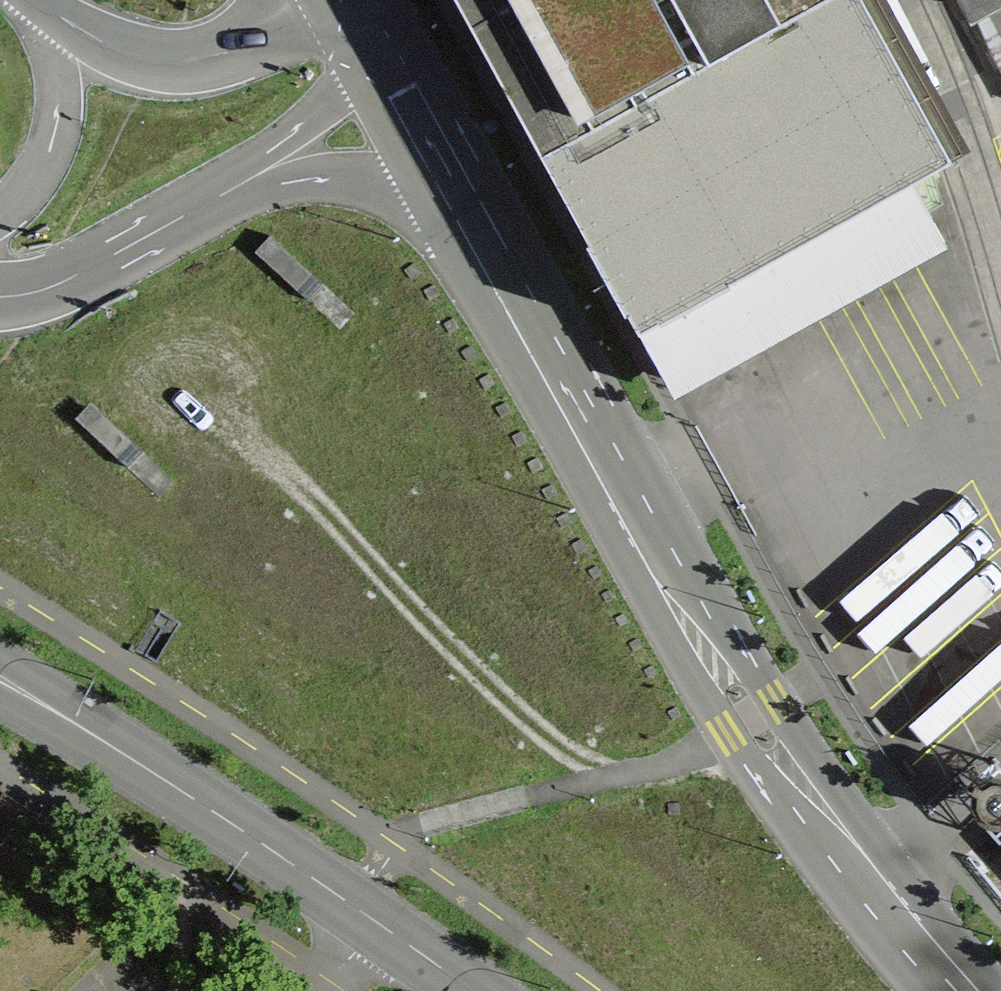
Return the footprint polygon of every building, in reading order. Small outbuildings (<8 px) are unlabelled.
[(674,397),(946,246),(911,183),(945,164),(860,0),(455,0),(674,397)] [(1000,64),(1000,0),(966,0),(1000,64)]
